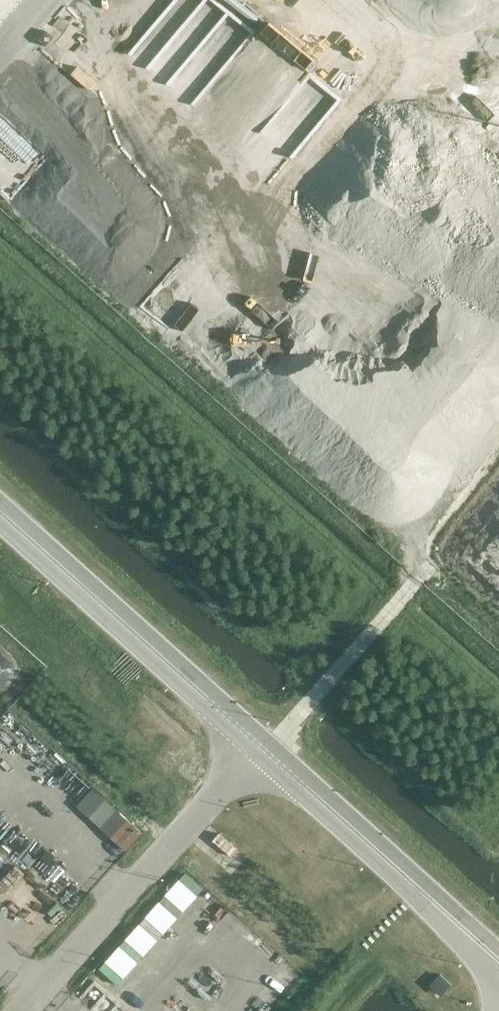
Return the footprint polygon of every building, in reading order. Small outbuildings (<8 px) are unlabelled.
[(126,849),(144,831),(94,783),(77,801),(126,849)] [(119,943),(137,960),(185,911),(167,894),(119,943)]
